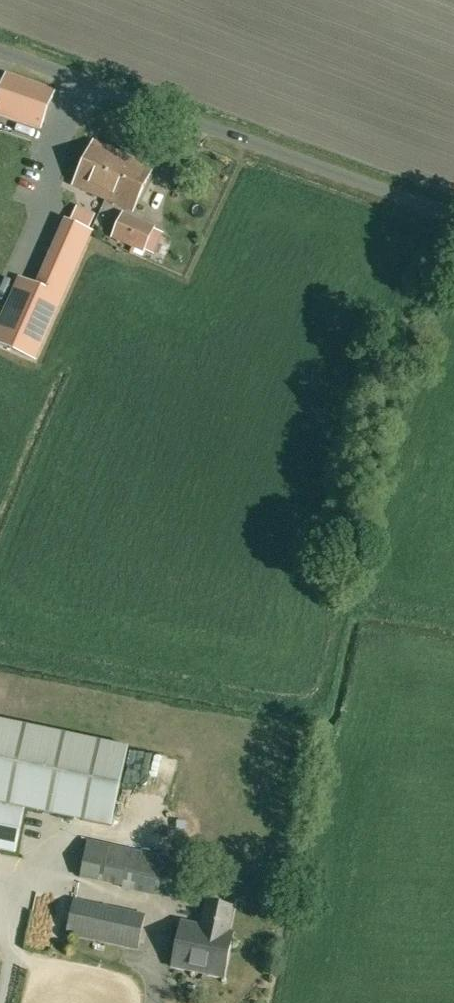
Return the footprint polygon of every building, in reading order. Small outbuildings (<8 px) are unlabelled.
[(11,117),(41,127),(56,90),(6,72),(1,87),(0,90),(0,114),(11,117)] [(123,160),(125,155),(93,141),(74,184),(105,197),(107,193),(109,194),(118,173),(117,173),(123,160)] [(153,167),(125,155),(123,160),(117,173),(118,173),(109,194),(107,193),(105,197),(134,210),(153,167)] [(163,232),(154,227),(123,213),(113,236),(144,249),(153,253),(163,232)] [(23,279),(0,336),(0,344),(40,361),(94,230),(68,219),(41,286),(23,279)] [(6,284),(2,300),(12,303),(16,286),(6,284)] [(24,810),(110,827),(126,747),(0,723),(0,846),(16,849),(24,810)] [(168,766),(184,769),(186,758),(171,754),(168,766)] [(123,889),(187,901),(195,862),(88,840),(81,877),(123,887),(123,889)] [(146,914),(86,901),(75,899),(66,933),(138,949),(146,914)] [(180,930),(173,966),(224,975),(231,939),(233,932),(228,932),(233,905),(206,900),(201,926),(181,922),(180,930)]
